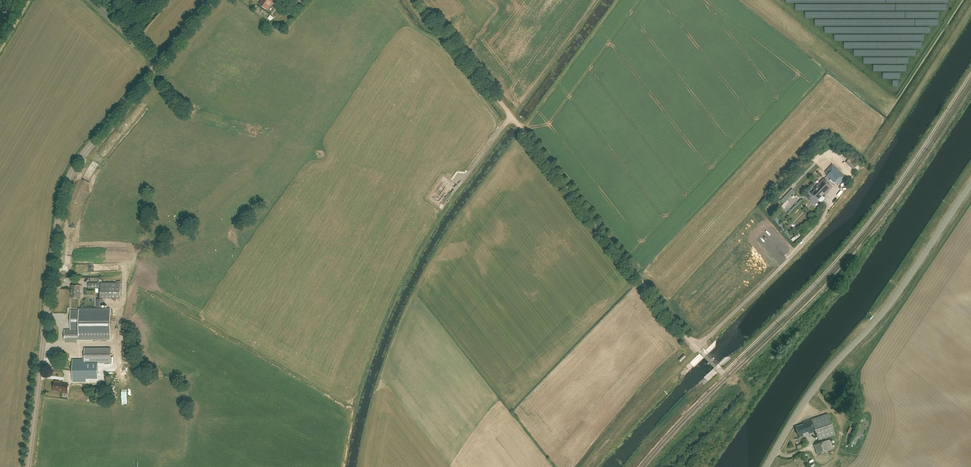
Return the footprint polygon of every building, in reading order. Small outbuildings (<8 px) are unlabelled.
[(274,0),(273,0),(263,0),(260,5),(267,10),(274,0)] [(815,190),(811,194),(821,203),(825,199),(822,196),(825,193),(826,194),(833,187),(827,181),(829,178),(834,182),(834,181),(839,185),(847,177),(833,164),(825,172),(828,176),(825,179),(824,178),(814,189),(815,190)] [(845,180),(840,186),(844,189),(848,183),(845,180)] [(799,207),(805,201),(803,199),(796,205),(799,207)] [(101,298),(121,298),(121,283),(101,283),(101,298)] [(72,289),(71,289),(71,298),(80,298),(80,285),(72,285),(72,289)] [(66,333),(65,336),(65,338),(67,340),(69,342),(71,342),(73,342),(74,342),(74,341),(75,341),(76,340),(77,340),(77,339),(78,339),(111,339),(111,309),(79,310),(71,310),(71,330),(70,330),(69,330),(67,331),(66,333)] [(85,359),(85,362),(86,362),(86,378),(98,378),(98,362),(111,362),(111,348),(85,348),(85,359)] [(73,362),(73,379),(80,378),(86,378),(86,362),(85,362),(85,359),(78,359),(78,362),(73,362)] [(69,384),(64,384),(58,383),(59,381),(55,381),(55,382),(54,390),(62,391),(62,392),(68,393),(69,384)] [(836,435),(828,414),(803,422),(804,424),(796,427),(800,437),(804,436),(804,437),(809,435),(809,434),(816,432),(819,441),(836,435)] [(869,422),(861,418),(851,444),(856,445),(858,438),(862,440),(869,422)] [(833,450),(830,440),(814,445),(817,455),(833,450)]
